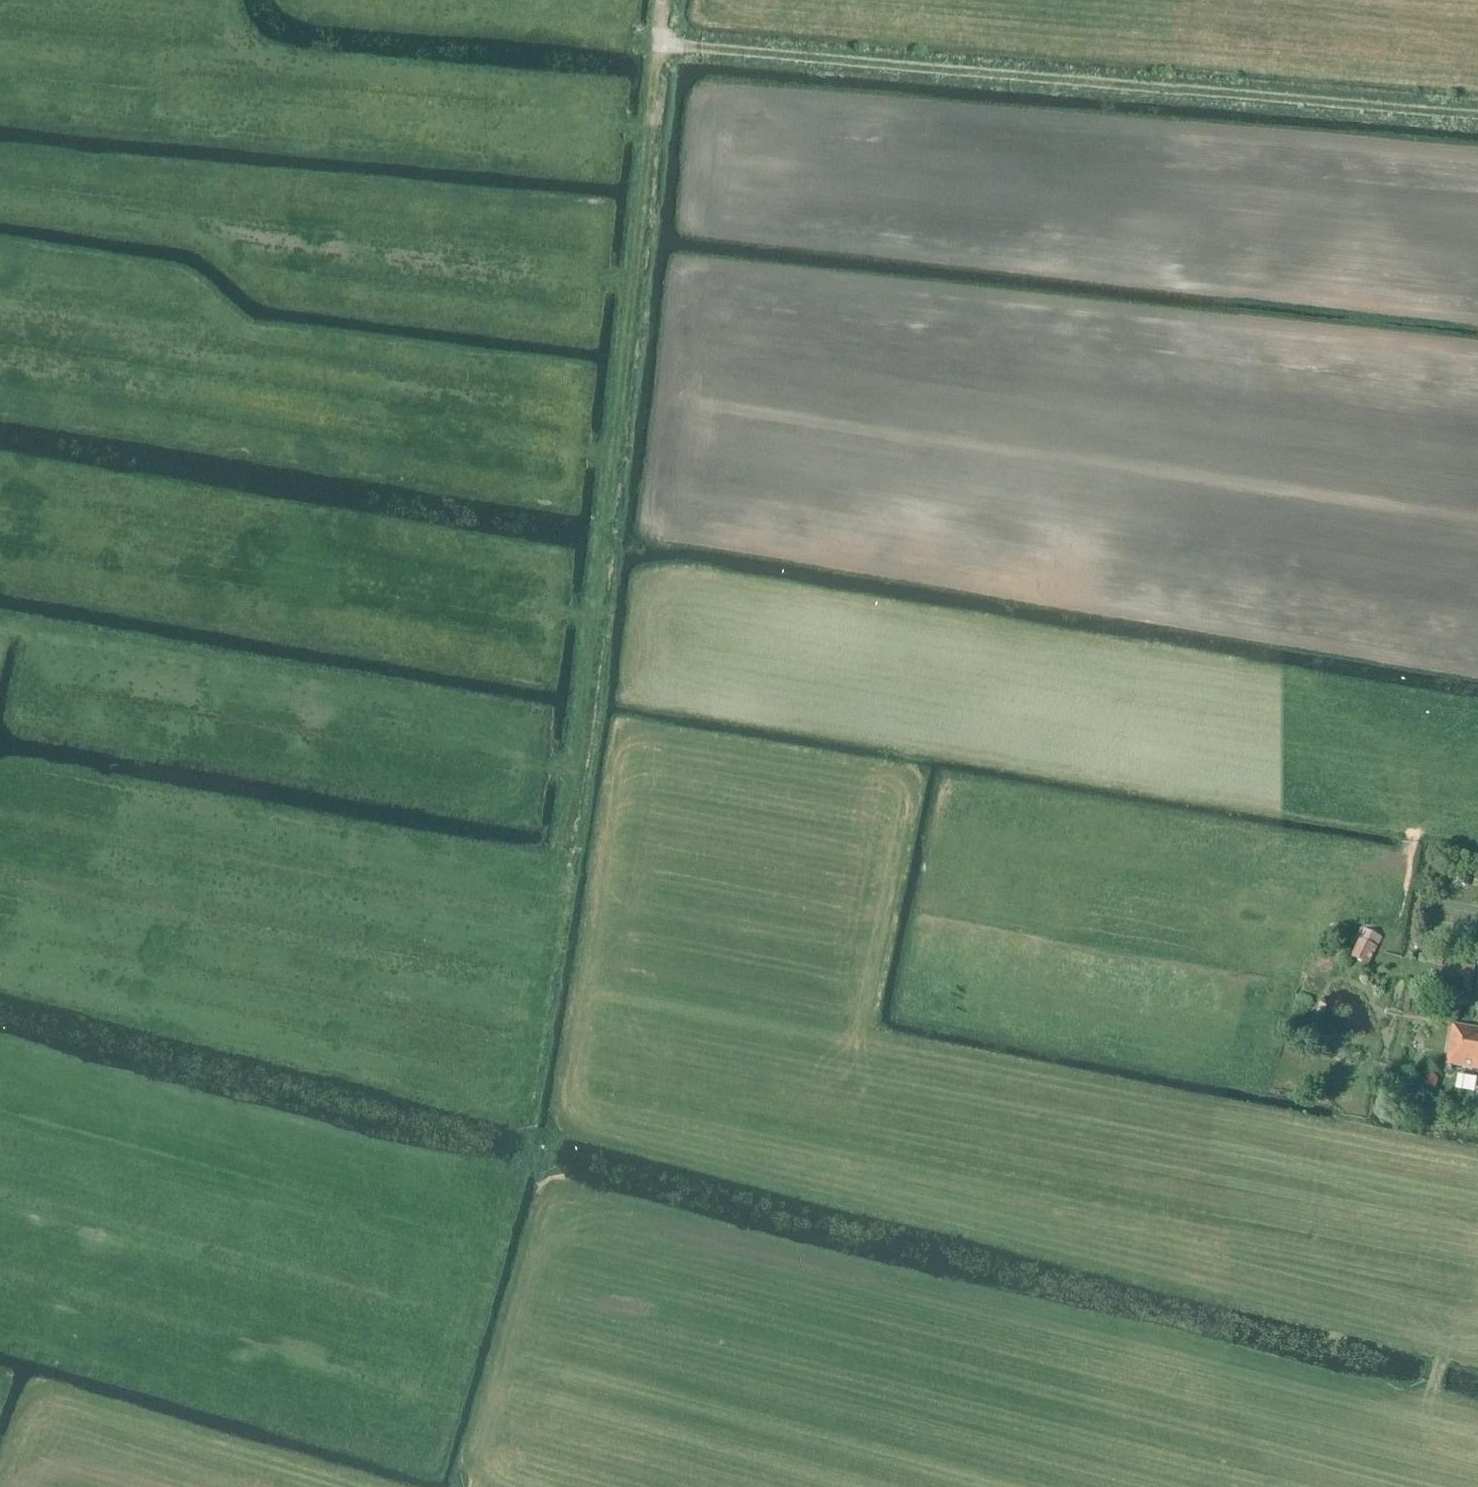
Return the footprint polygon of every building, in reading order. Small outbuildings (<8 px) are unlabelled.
[(1368,967),(1383,938),(1365,929),(1350,957),(1368,967)] [(1454,1025),(1447,1065),(1477,1070),(1477,1029),(1454,1025)] [(1429,1077),(1426,1086),(1429,1092),(1437,1090),(1440,1082),(1437,1076),(1429,1077)] [(1453,1090),(1471,1092),(1473,1081),(1455,1078),(1453,1090)]
